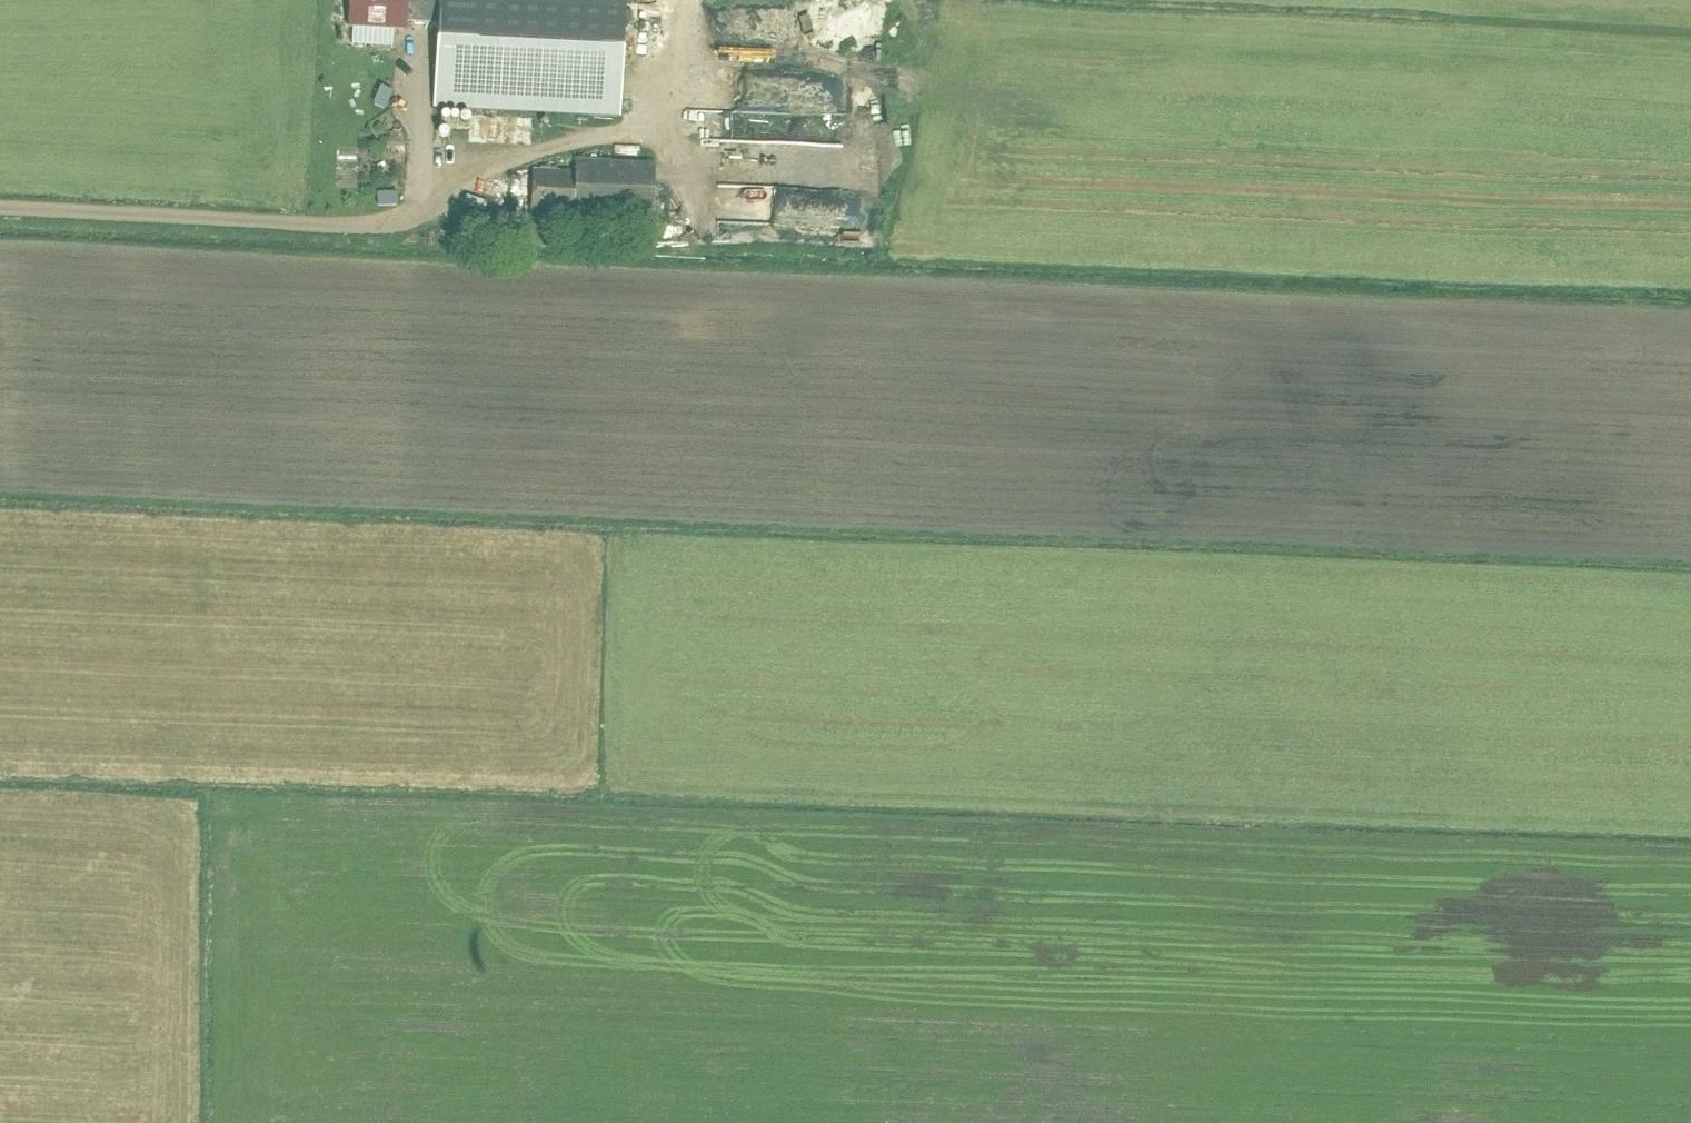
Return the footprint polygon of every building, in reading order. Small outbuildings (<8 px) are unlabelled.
[(624,0),(350,0),(349,29),(406,32),(406,25),(440,27),(435,109),(618,119),(624,0)] [(435,118),(437,133),(456,130),(454,115),(435,118)] [(533,172),(531,219),(561,221),(561,220),(571,221),(571,222),(653,225),(656,165),(575,161),(575,174),(533,172)]
